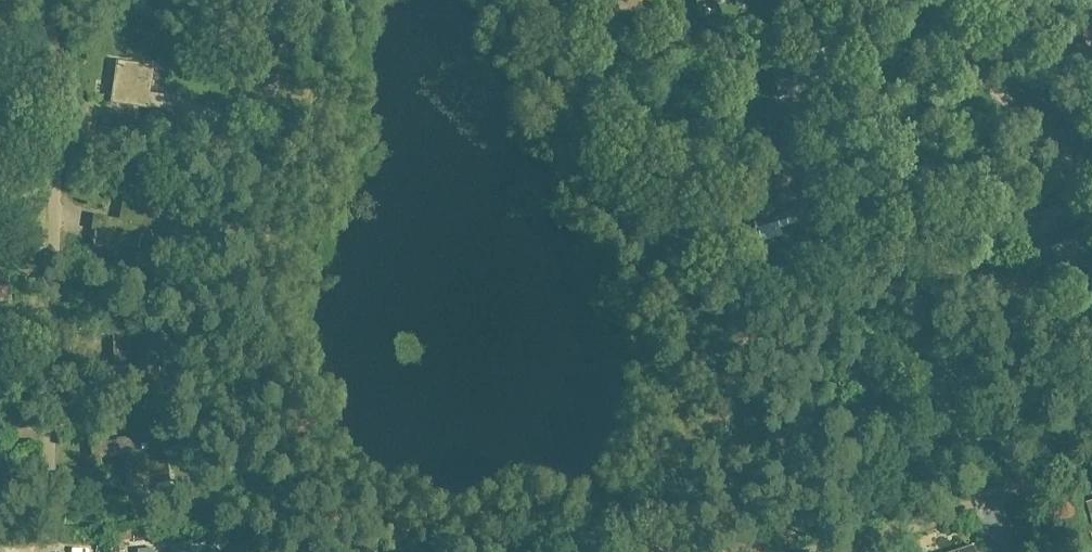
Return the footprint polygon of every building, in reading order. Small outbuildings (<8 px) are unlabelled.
[(1076,24),(1089,48),(1091,46),(1091,16),(1076,24)] [(782,65),(783,67),(774,69),(781,96),(829,83),(822,56),(829,54),(825,41),(804,47),(808,59),(791,64),(791,63),(782,65)] [(112,102),(173,111),(175,97),(150,93),(154,67),(119,61),(112,102)] [(805,182),(801,170),(798,158),(775,164),(781,188),(767,192),(767,191),(758,193),(758,194),(749,197),(757,225),(805,211),(798,184),(805,182)] [(94,229),(155,240),(162,199),(126,193),(121,220),(96,216),(94,229)] [(12,302),(8,274),(0,275),(0,303),(12,302)] [(186,277),(173,274),(169,283),(182,287),(186,277)] [(101,321),(101,335),(115,334),(116,367),(162,365),(160,332),(126,333),(126,321),(101,321)] [(117,442),(119,455),(124,454),(129,487),(170,481),(165,448),(142,452),(140,438),(117,442)] [(11,483),(7,454),(0,455),(0,485),(11,483)]
